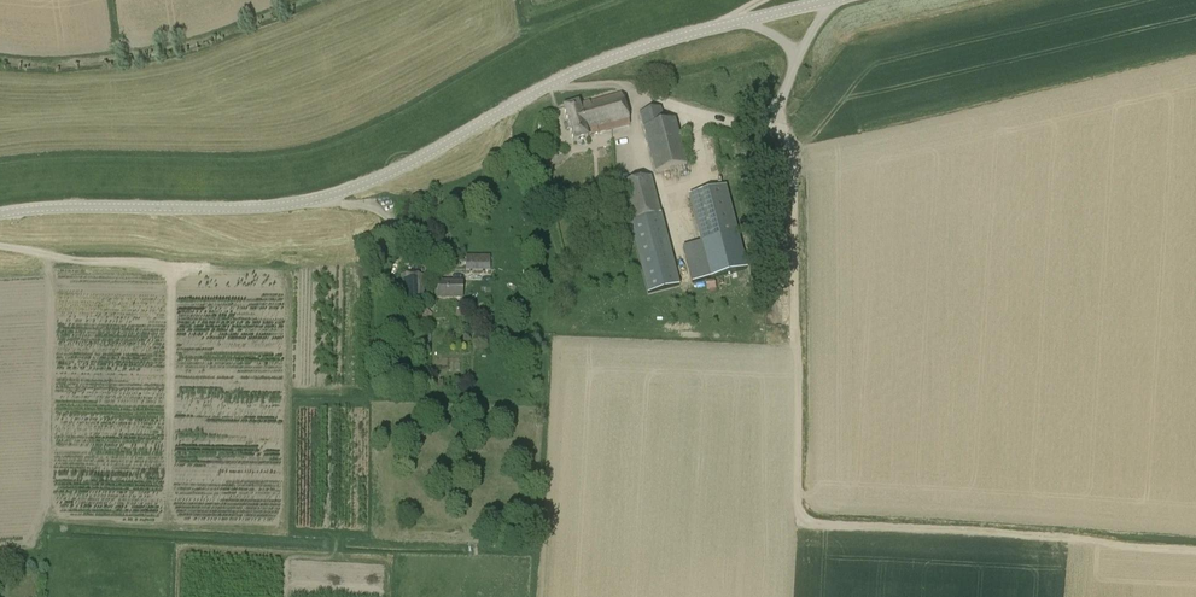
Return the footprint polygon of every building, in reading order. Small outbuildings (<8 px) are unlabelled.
[(587,137),(629,126),(620,93),(578,105),(578,103),(563,107),(573,143),(587,139),(587,137)] [(655,174),(686,166),(675,120),(664,123),(661,108),(639,113),(655,174)] [(773,161),(774,152),(759,149),(758,158),(773,161)] [(757,161),(755,178),(763,178),(764,162),(757,161)] [(679,282),(650,178),(619,186),(649,291),(679,282)] [(689,195),(711,278),(747,268),(725,186),(689,195)] [(466,256),(465,272),(490,272),(490,256),(466,256)] [(401,275),(402,306),(424,306),(423,274),(401,275)] [(438,282),(438,298),(462,299),(462,282),(438,282)] [(424,308),(417,319),(425,324),(432,313),(424,308)] [(422,334),(423,347),(431,347),(432,334),(422,334)]
